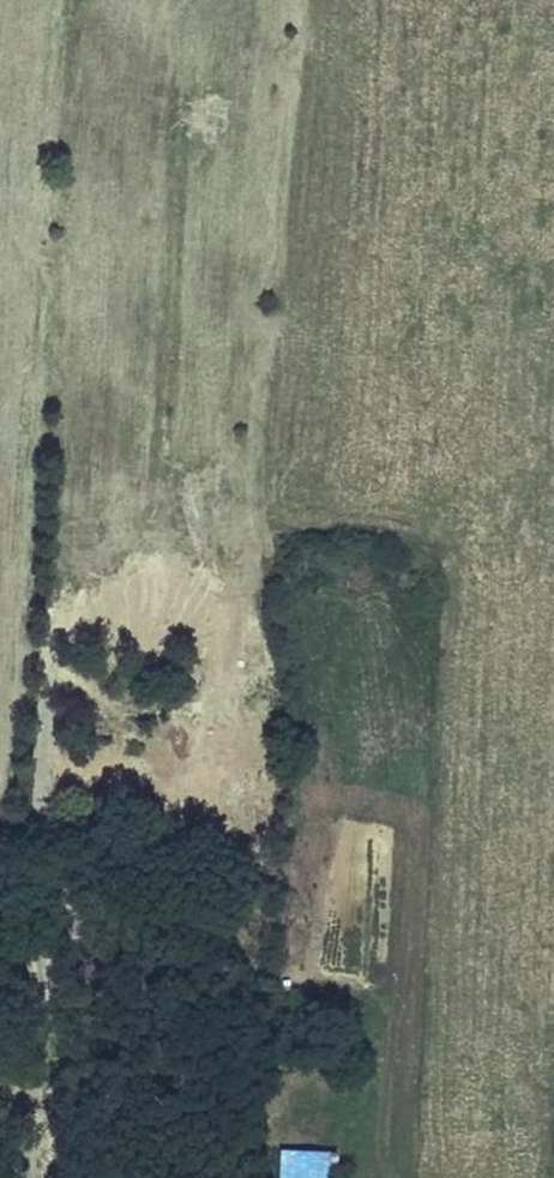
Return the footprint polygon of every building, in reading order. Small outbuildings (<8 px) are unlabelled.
[(337,1152),(280,1149),(279,1177),(336,1177),(337,1152)]
